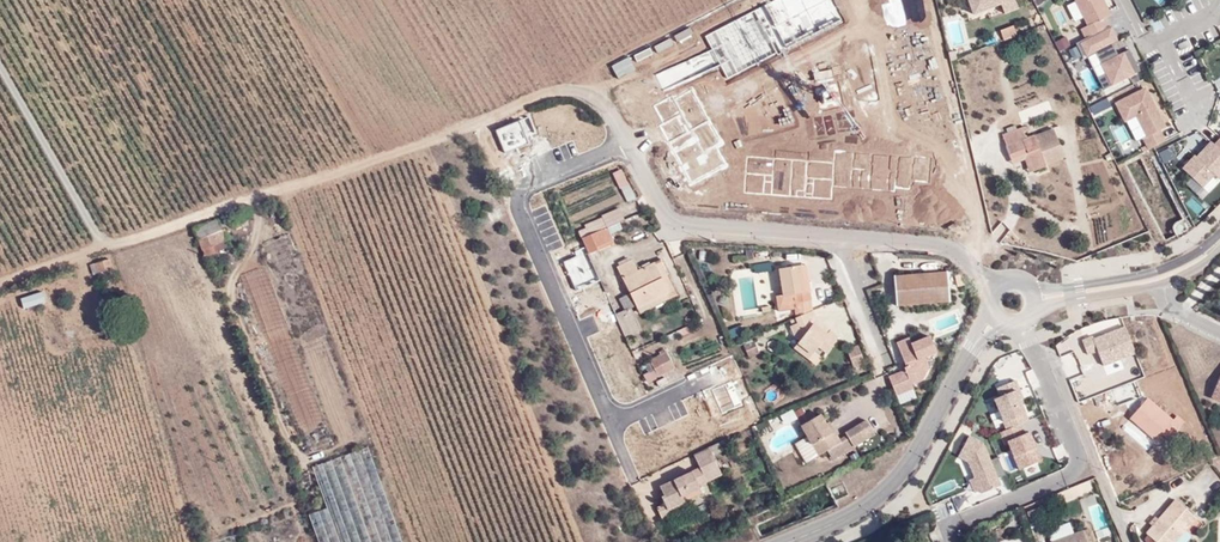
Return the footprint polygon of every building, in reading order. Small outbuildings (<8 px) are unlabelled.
[(973,12),(1001,1),(1001,0),(969,0),(973,12)] [(1001,1),(1005,12),(1018,8),(1015,0),(1001,0),(1001,1)] [(1087,24),(1112,13),(1105,0),(1075,0),(1087,24)] [(1066,4),(1073,19),(1081,16),(1074,1),(1066,4)] [(1054,8),(1062,26),(1072,21),(1065,3),(1054,8)] [(1109,24),(1105,19),(1080,29),(1083,38),(1109,24)] [(953,46),(964,42),(958,23),(947,26),(953,46)] [(1083,38),(1077,41),(1084,55),(1118,40),(1109,24),(1083,38)] [(1001,30),(1005,40),(1017,35),(1013,25),(1001,30)] [(1055,40),(1059,49),(1070,46),(1066,36),(1055,40)] [(1123,50),(1100,61),(1111,85),(1135,73),(1123,50)] [(1136,115),(1148,136),(1160,130),(1166,127),(1145,85),(1113,100),(1123,121),(1136,115)] [(1094,114),(1111,105),(1106,97),(1090,106),(1094,114)] [(1049,164),(1067,155),(1054,128),(1029,140),(1025,132),(1028,131),(1026,127),(1005,137),(1010,148),(1009,148),(1015,161),(1030,153),(1039,172),(1050,167),(1049,164)] [(1148,136),(1143,139),(1148,149),(1166,140),(1160,130),(1148,136)] [(1211,140),(1197,156),(1214,173),(1218,177),(1219,175),(1219,148),(1214,142),(1211,140)] [(1167,143),(1155,149),(1162,162),(1174,156),(1167,143)] [(1039,172),(1030,153),(1015,161),(1017,165),(1028,159),(1035,173),(1039,172)] [(1197,156),(1194,153),(1180,167),(1202,186),(1214,173),(1197,156)] [(593,174),(611,209),(634,197),(616,162),(593,174)] [(637,201),(626,206),(630,215),(641,211),(637,201)] [(607,227),(626,219),(622,209),(584,225),(588,235),(607,227)] [(251,217),(248,210),(231,216),(233,223),(251,217)] [(1099,239),(1108,236),(1102,216),(1093,219),(1099,239)] [(194,228),(204,255),(216,251),(214,245),(227,240),(223,229),(222,230),(218,220),(194,228)] [(588,235),(581,238),(589,254),(598,251),(596,247),(612,240),(607,227),(588,235)] [(216,251),(229,246),(227,240),(214,245),(216,251)] [(98,273),(111,268),(108,259),(95,264),(98,273)] [(633,261),(617,268),(637,308),(668,292),(654,264),(637,271),(633,261)] [(673,290),(659,261),(654,264),(668,292),(673,290)] [(810,292),(805,266),(800,267),(805,293),(810,292)] [(805,293),(800,267),(778,270),(782,293),(775,294),(777,306),(794,303),(796,319),(813,311),(810,292),(805,293)] [(731,275),(741,310),(760,305),(750,270),(731,275)] [(946,273),(895,277),(897,307),(948,303),(946,273)] [(45,302),(42,291),(20,298),(23,309),(45,302)] [(639,312),(670,297),(668,292),(637,308),(639,312)] [(637,324),(629,308),(615,315),(623,331),(637,324)] [(814,324),(817,320),(813,311),(796,319),(797,322),(790,324),(794,334),(802,340),(799,344),(814,355),(815,354),(821,358),(838,336),(830,330),(827,333),(814,324)] [(906,370),(890,377),(896,393),(912,386),(912,383),(921,379),(929,365),(925,356),(934,351),(928,333),(909,341),(907,337),(895,341),(906,370)] [(758,353),(752,340),(743,344),(748,357),(758,353)] [(1141,343),(1149,365),(1158,361),(1150,340),(1141,343)] [(796,348),(817,364),(821,358),(815,354),(814,355),(799,344),(796,348)] [(853,367),(864,362),(857,345),(846,350),(853,367)] [(659,355),(649,360),(653,368),(657,376),(674,367),(664,349),(658,352),(659,355)] [(647,382),(657,376),(653,368),(643,374),(647,382)] [(1014,380),(995,387),(998,394),(992,396),(1006,429),(1019,423),(1029,420),(1015,389),(1018,388),(1014,380)] [(1170,440),(1185,422),(1178,416),(1174,421),(1148,399),(1144,404),(1135,414),(1131,419),(1156,440),(1162,434),(1170,440)] [(1139,400),(1130,410),(1135,414),(1144,404),(1139,400)] [(820,414),(818,415),(800,425),(806,436),(817,456),(827,450),(832,459),(875,434),(866,420),(845,432),(847,436),(839,440),(828,421),(825,423),(825,422),(820,414)] [(1006,429),(1002,431),(1017,468),(1043,460),(1028,428),(1022,430),(1019,423),(1006,429)] [(967,434),(957,455),(969,461),(980,491),(1000,483),(982,441),(967,434)] [(795,443),(806,463),(817,456),(806,436),(795,443)] [(694,453),(700,468),(659,485),(663,494),(660,496),(664,504),(656,507),(656,508),(661,519),(693,505),(692,502),(690,498),(685,500),(682,494),(699,487),(698,484),(719,474),(711,455),(727,448),(723,440),(694,453)] [(308,515),(318,541),(401,541),(367,446),(311,467),(326,508),(308,515)] [(935,485),(939,495),(956,489),(953,479),(935,485)] [(692,502),(703,497),(699,487),(682,494),(685,500),(690,498),(692,502)] [(1156,541),(1175,541),(1185,530),(1196,517),(1176,501),(1147,534),(1156,541)] [(1047,508),(1045,504),(1026,512),(1029,520),(1044,515),(1047,508)] [(1192,537),(1185,530),(1175,541),(1188,541),(1192,537)] [(1053,541),(1086,541),(1082,532),(1053,541)]
